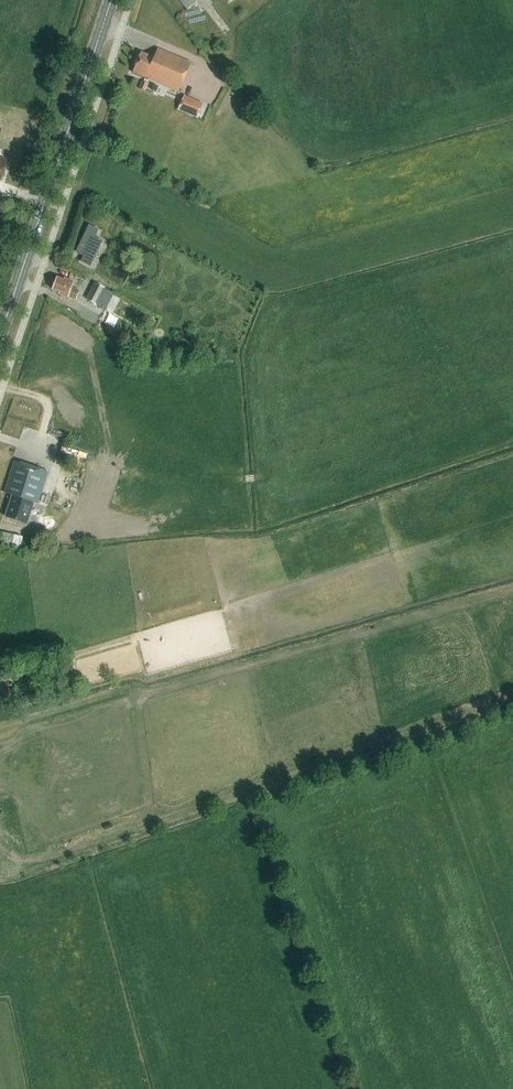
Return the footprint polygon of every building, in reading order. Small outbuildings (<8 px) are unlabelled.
[(197,3),(195,0),(179,0),(187,10),(197,3)] [(178,93),(191,63),(157,48),(153,57),(141,52),(132,73),(145,78),(149,79),(149,80),(178,93)] [(145,91),(148,84),(141,81),(138,89),(145,91)] [(203,104),(184,95),(177,110),(197,119),(203,104)] [(94,227),(85,224),(76,251),(84,254),(82,260),(90,263),(99,238),(91,235),(94,227)] [(75,300),(79,290),(71,287),(73,281),(64,278),(63,279),(57,277),(52,289),(59,292),(58,293),(67,297),(75,300)] [(104,309),(108,300),(112,293),(105,289),(105,288),(94,283),(85,299),(104,309)] [(150,317),(143,330),(149,333),(156,321),(150,317)] [(4,493),(12,495),(5,517),(27,524),(34,503),(37,504),(48,472),(15,461),(4,493)] [(20,545),(23,536),(3,531),(1,540),(20,545)] [(12,701),(9,687),(0,689),(0,704),(12,701)]
